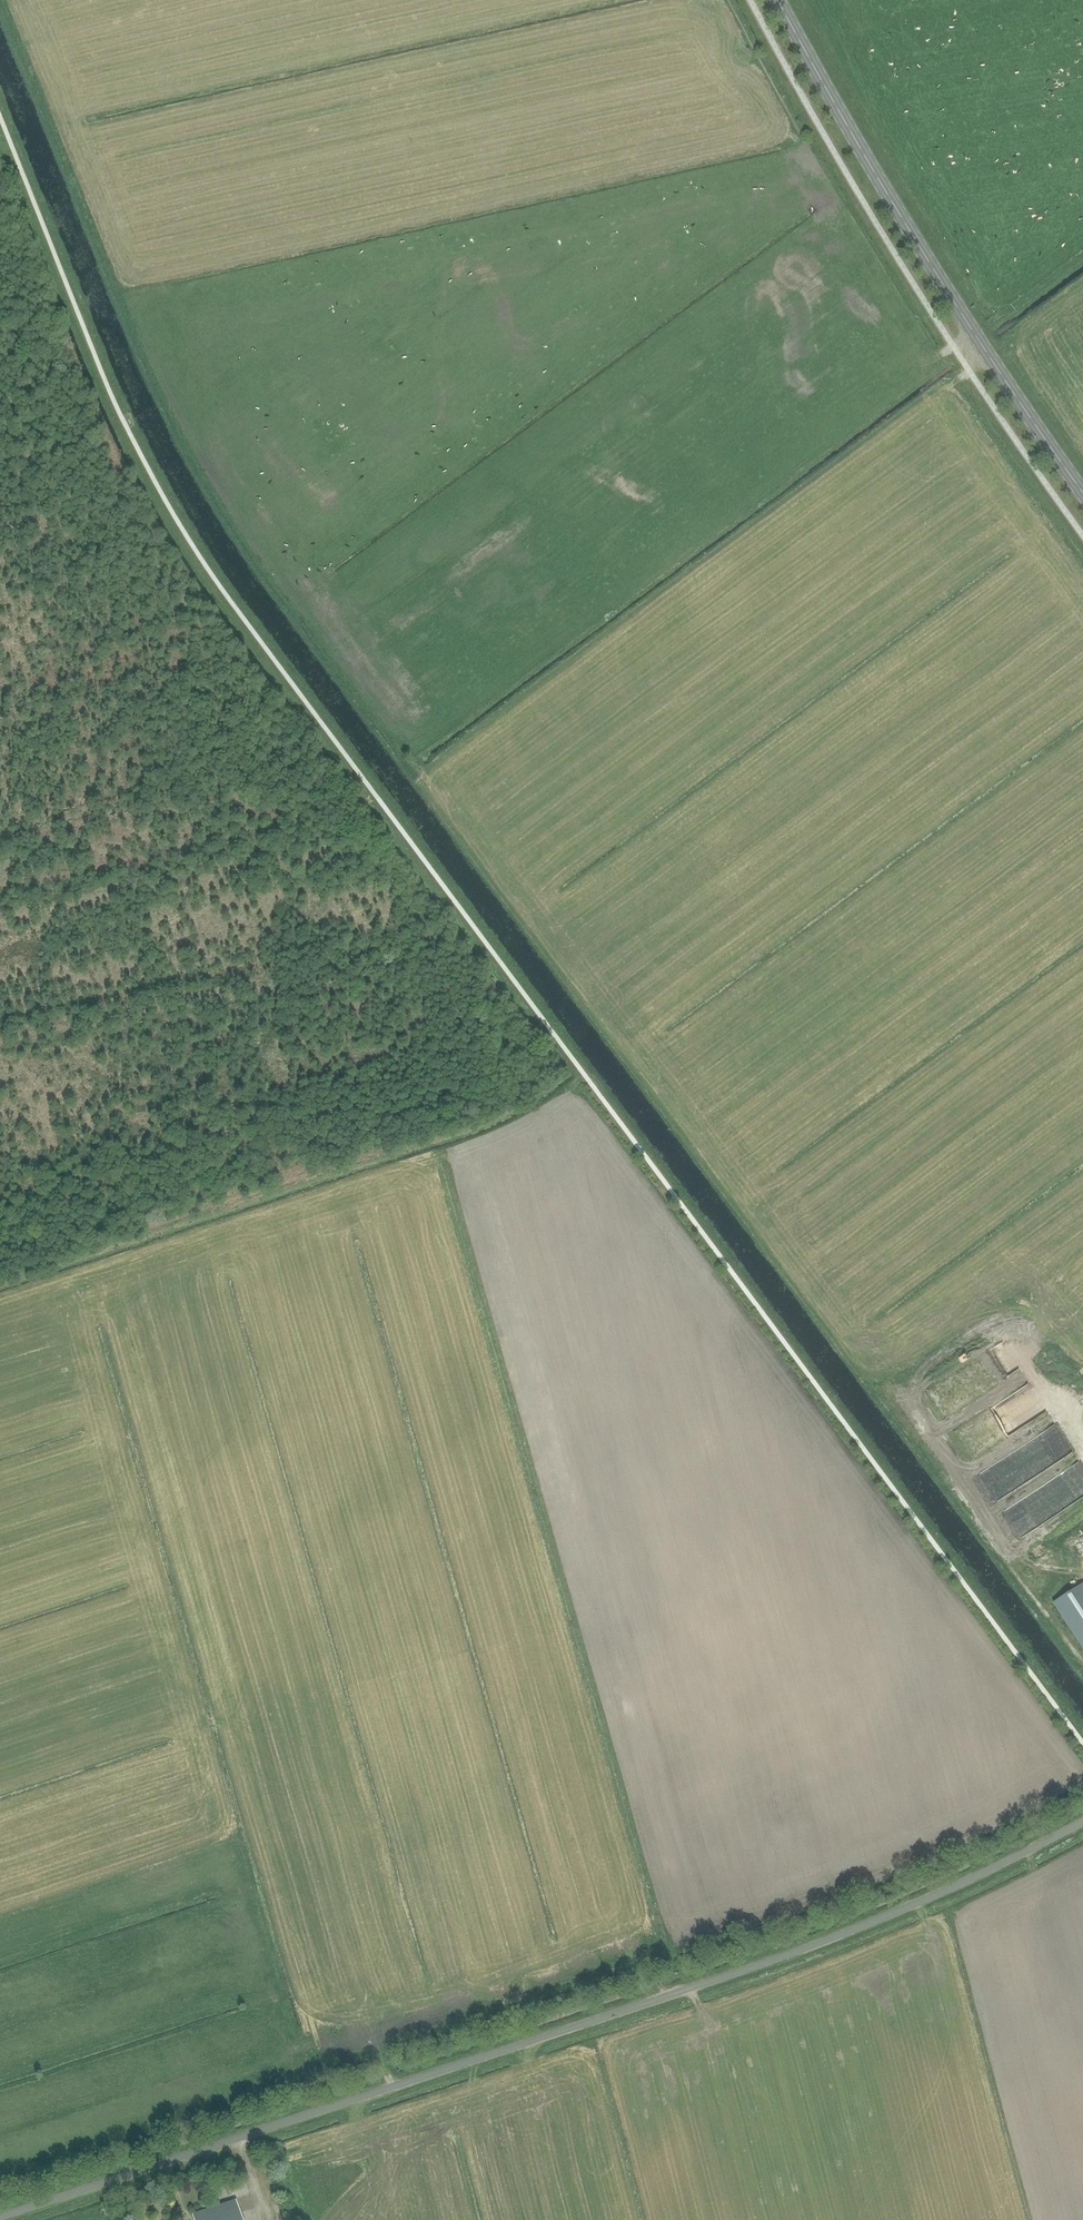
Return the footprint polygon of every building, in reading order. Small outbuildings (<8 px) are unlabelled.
[(1082,1649),(1082,1583),(1053,1602),(1082,1649)] [(235,2199),(191,2214),(193,2219),(241,2219),(235,2199)]
